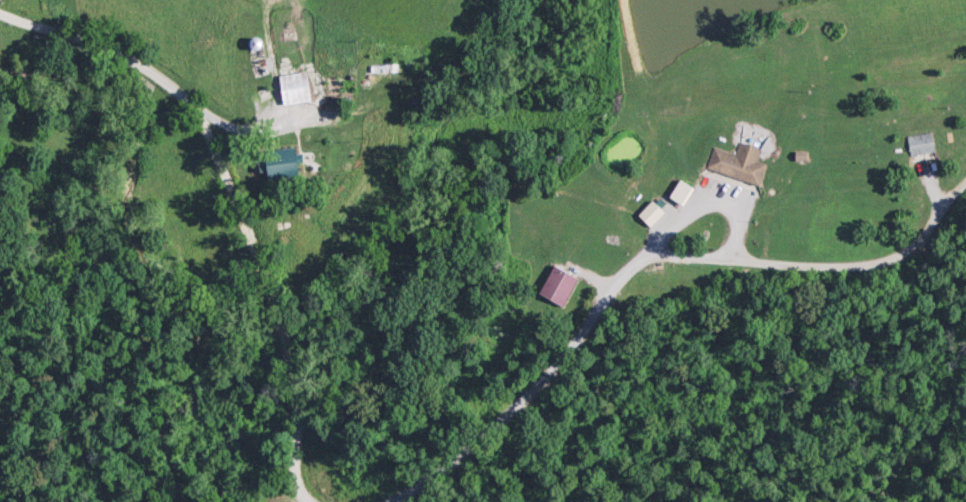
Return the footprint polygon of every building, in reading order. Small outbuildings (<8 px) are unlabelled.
[(396,64),(365,65),(366,78),(397,77),(396,64)] [(910,156),(935,151),(931,131),(906,136),(910,156)] [(759,183),(764,164),(757,162),(760,148),(737,142),(734,153),(710,147),(705,170),(759,183)] [(263,179),(295,176),(292,147),(259,150),(263,179)] [(680,205),(691,187),(676,179),(666,197),(680,205)] [(661,213),(650,200),(635,215),(647,227),(661,213)] [(536,295),(562,306),(574,276),(549,266),(536,295)]
